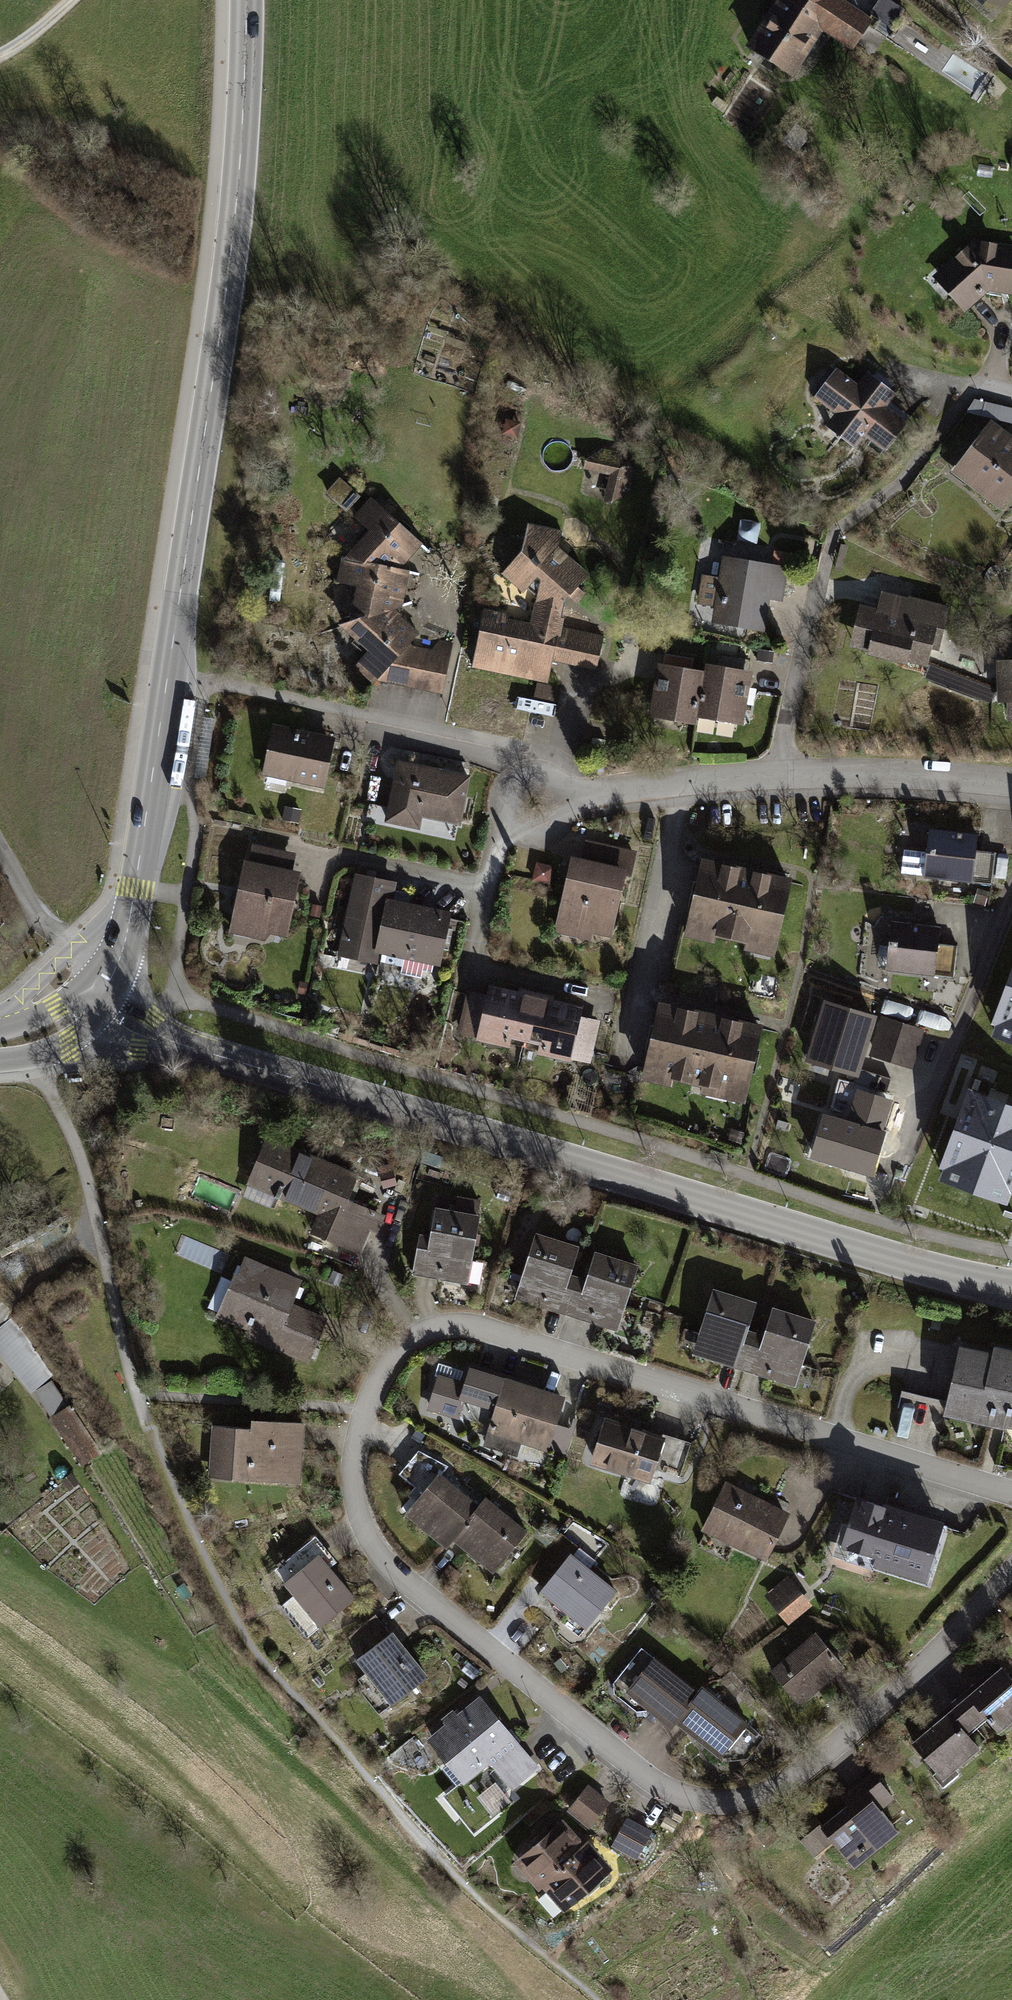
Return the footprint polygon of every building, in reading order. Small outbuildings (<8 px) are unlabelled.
[(822,24),(785,0),(783,0),(752,48),(790,73),(822,24)] [(822,24),(873,56),(886,36),(865,23),(835,4),(838,0),(785,0),(822,24)] [(889,0),(880,0),(865,23),(886,36),(903,9),(889,0)] [(990,14),(1003,0),(975,0),(990,14)] [(989,290),(1011,294),(1011,245),(972,239),(932,276),(965,311),(989,290)] [(857,382),(837,366),(815,393),(839,412),(829,423),(857,445),(867,432),(888,449),(909,423),(890,407),(899,396),(867,370),(857,382)] [(975,400),(972,413),(1011,421),(1011,408),(975,400)] [(951,464),(1003,506),(1011,495),(1011,437),(988,419),(951,464)] [(627,453),(603,449),(585,459),(585,469),(608,475),(604,500),(612,501),(628,496),(634,475),(627,453)] [(340,477),(325,493),(346,511),(360,495),(340,477)] [(367,529),(341,558),(365,563),(366,561),(401,568),(421,543),(370,496),(352,516),(367,529)] [(532,596),(526,619),(558,626),(563,596),(585,571),(556,546),(559,529),(526,521),(518,549),(499,572),(532,596)] [(786,565),(720,555),(710,618),(764,627),(768,602),(780,604),(786,565)] [(410,569),(401,568),(366,561),(365,563),(341,558),(336,580),(355,584),(347,621),(394,609),(402,607),(410,569)] [(713,575),(698,573),(693,601),(709,604),(713,575)] [(949,612),(883,591),(878,606),(858,599),(842,647),(928,675),(949,612)] [(418,632),(394,609),(347,621),(336,623),(366,650),(352,666),(372,683),(376,678),(408,643),(418,632)] [(602,635),(558,626),(526,619),(480,610),(468,665),(544,681),(548,661),(594,671),(602,635)] [(430,649),(408,643),(376,678),(442,694),(454,643),(439,639),(430,649)] [(994,653),(995,702),(1007,702),(1007,717),(1011,717),(1011,653),(994,653)] [(702,660),(701,670),(695,713),(742,720),(750,667),(702,660)] [(693,722),(695,713),(701,670),(653,663),(645,715),(693,722)] [(560,687),(536,683),(534,697),(558,702),(560,687)] [(334,737),(271,723),(260,775),(323,788),(334,737)] [(470,776),(396,760),(383,821),(418,829),(421,817),(459,825),(470,776)] [(300,810),(284,806),(281,818),(298,822),(300,810)] [(979,834),(926,827),(920,876),(973,883),(979,834)] [(581,858),(571,855),(553,929),(610,943),(632,854),(585,842),(581,858)] [(244,846),(228,930),(283,940),(298,856),(244,846)] [(991,876),(994,853),(979,852),(976,875),(991,876)] [(791,876),(698,854),(679,931),(773,953),(791,876)] [(556,864),(533,860),(530,877),(552,881),(556,864)] [(378,950),(390,899),(394,879),(350,869),(331,954),(375,964),(378,950)] [(390,899),(378,950),(438,964),(449,912),(390,899)] [(316,905),(308,903),(306,914),(313,916),(316,905)] [(940,926),(890,921),(885,971),(935,976),(940,926)] [(954,975),(957,947),(941,945),(938,973),(954,975)] [(991,1023),(995,1025),(991,1036),(1011,1043),(1011,967),(991,1023)] [(304,980),(296,979),(294,992),(302,993),(304,980)] [(474,1038),(521,1049),(534,994),(486,983),(474,1038)] [(581,1005),(534,994),(521,1049),(568,1059),(569,1057),(578,1016),(581,1005)] [(760,1022),(655,998),(637,1076),(742,1100),(760,1022)] [(877,1014),(822,998),(803,1060),(858,1077),(877,1014)] [(600,1021),(578,1016),(569,1057),(590,1062),(600,1021)] [(924,1030),(881,1017),(870,1056),(912,1069),(924,1030)] [(968,1088),(939,1167),(943,1169),(939,1180),(1007,1205),(1011,1194),(1011,1104),(968,1088)] [(891,1102),(857,1092),(848,1120),(823,1112),(809,1158),(872,1177),(886,1131),(883,1130),(891,1102)] [(744,1133),(731,1129),(728,1140),(741,1143),(744,1133)] [(354,1176),(263,1136),(244,1180),(312,1209),(302,1232),(356,1255),(368,1229),(377,1233),(384,1216),(344,1198),(354,1176)] [(478,1210),(431,1202),(424,1247),(414,1246),(410,1270),(466,1280),(478,1210)] [(563,1314),(578,1268),(569,1265),(576,1243),(530,1229),(509,1297),(563,1314)] [(578,1268),(563,1314),(613,1330),(634,1263),(592,1250),(586,1270),(578,1268)] [(301,1280),(243,1256),(235,1275),(232,1274),(214,1318),(246,1331),(243,1337),(307,1364),(326,1318),(291,1304),(301,1280)] [(742,1368),(756,1324),(748,1322),(755,1300),(710,1286),(689,1351),(742,1368)] [(756,1324),(742,1368),(792,1385),(814,1318),(771,1304),(764,1327),(756,1324)] [(961,1341),(947,1409),(1011,1421),(1011,1351),(961,1341)] [(563,1396),(502,1376),(485,1428),(545,1448),(563,1396)] [(71,1405),(53,1416),(84,1464),(101,1452),(71,1405)] [(663,1436),(602,1416),(588,1461),(648,1480),(663,1436)] [(248,1429),(210,1426),(207,1478),(299,1484),(303,1425),(248,1421),(248,1429)] [(419,1452),(401,1475),(415,1485),(433,1463),(419,1452)] [(441,1540),(449,1530),(474,1498),(434,1467),(401,1509),(441,1540)] [(790,1513),(725,1482),(701,1531),(765,1563),(790,1513)] [(480,1491),(474,1498),(449,1530),(492,1564),(523,1525),(480,1491)] [(946,1525),(858,1499),(842,1550),(877,1561),(874,1570),(927,1586),(946,1525)] [(354,1599),(318,1555),(282,1585),(318,1629),(354,1599)] [(615,1592),(570,1556),(541,1592),(585,1628),(615,1592)] [(787,1576),(763,1596),(788,1626),(812,1606),(787,1576)] [(427,1679),(391,1633),(354,1662),(390,1708),(427,1679)] [(815,1633),(769,1671),(799,1707),(845,1668),(815,1633)] [(664,1724),(672,1714),(691,1690),(647,1653),(619,1686),(664,1724)] [(955,1697),(974,1721),(983,1715),(992,1726),(1011,1711),(1011,1682),(997,1663),(955,1697)] [(698,1681),(691,1690),(672,1714),(718,1752),(744,1720),(698,1681)] [(444,1725),(425,1741),(462,1785),(488,1764),(511,1792),(539,1769),(478,1696),(456,1715),(452,1710),(440,1721),(444,1725)] [(965,1729),(974,1721),(955,1697),(907,1735),(937,1773),(975,1742),(965,1729)] [(846,1801),(818,1822),(850,1862),(893,1828),(876,1806),(891,1794),(869,1767),(839,1792),(846,1801)] [(587,1785),(566,1812),(588,1829),(609,1802),(587,1785)] [(652,1831),(627,1817),(611,1847),(636,1860),(652,1831)] [(558,1867),(583,1845),(561,1820),(512,1864),(537,1892),(541,1889),(562,1871),(558,1867)] [(562,1871),(541,1889),(563,1913),(612,1870),(587,1841),(583,1845),(558,1867),(562,1871)]
